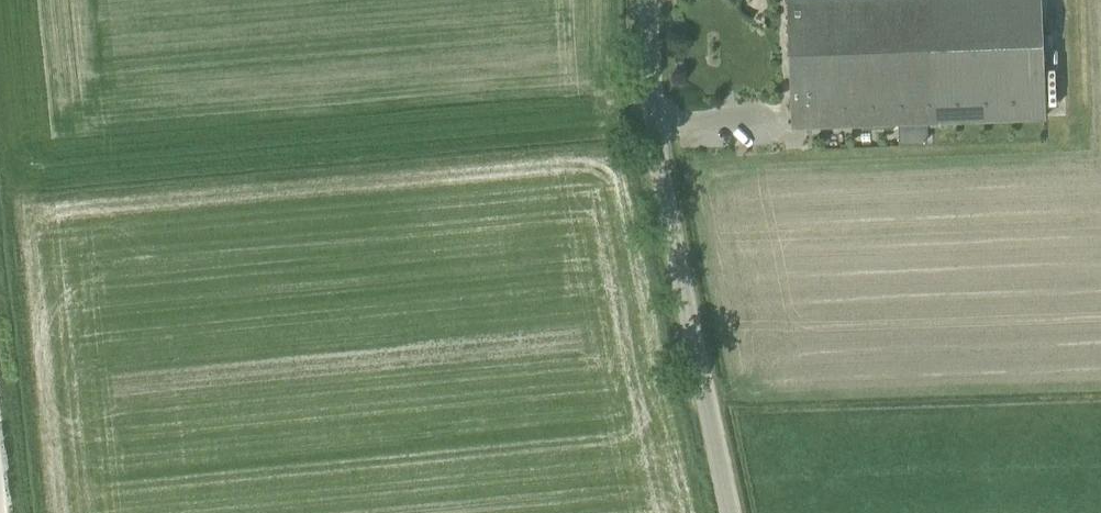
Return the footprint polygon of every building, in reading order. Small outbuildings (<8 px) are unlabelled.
[(1041,0),(788,0),(792,125),(899,121),(900,141),(928,140),(928,120),(1045,116),(1045,104),(1059,103),(1057,46),(1043,47),(1041,0)]
